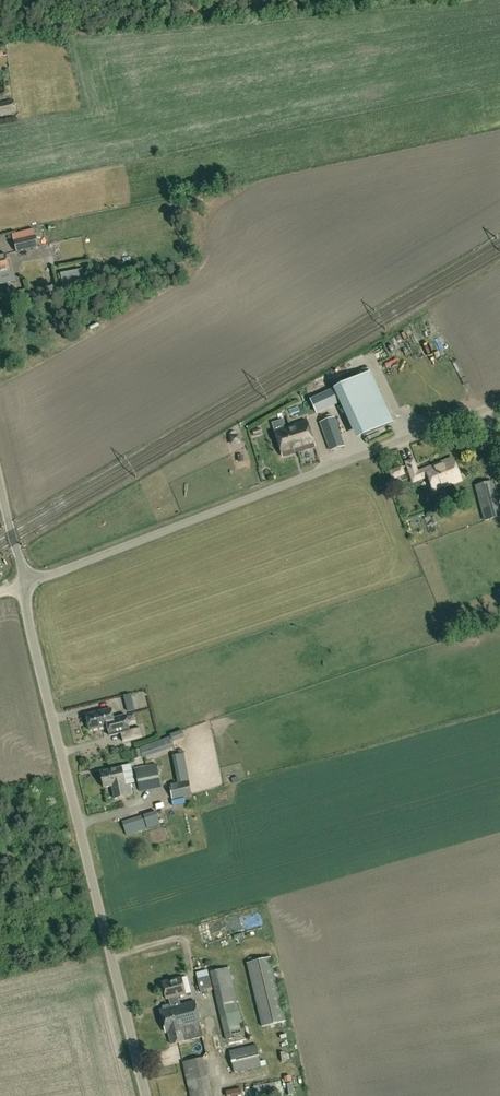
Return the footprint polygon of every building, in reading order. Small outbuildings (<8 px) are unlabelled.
[(17,113),(14,99),(0,102),(0,117),(17,113)] [(22,239),(14,241),(16,251),(38,246),(34,229),(21,232),(22,239)] [(12,279),(6,253),(0,255),(0,278),(1,282),(12,279)] [(14,268),(23,266),(20,253),(11,255),(14,268)] [(356,431),(393,415),(369,362),(333,378),(356,431)] [(317,414),(334,406),(328,392),(311,400),(317,414)] [(303,407),(292,409),(294,419),(305,417),(303,407)] [(275,419),(279,425),(290,418),(286,413),(275,419)] [(331,450),(344,445),(334,417),(320,422),(331,450)] [(282,456),(315,445),(307,421),(274,431),(282,456)] [(252,430),(255,437),(264,433),(261,426),(252,430)] [(239,435),(231,436),(232,444),(239,443),(239,435)] [(434,490),(461,480),(452,458),(417,472),(412,460),(406,462),(413,481),(428,475),(434,490)] [(396,469),(398,478),(405,476),(403,467),(396,469)] [(485,519),(498,516),(489,482),(476,485),(485,519)] [(128,713),(135,711),(133,703),(126,705),(128,713)] [(90,729),(107,725),(110,735),(121,732),(123,741),(142,736),(140,727),(130,729),(126,714),(114,717),(111,707),(86,714),(90,729)] [(173,744),(171,737),(148,744),(151,752),(172,745),(173,744)] [(133,750),(134,758),(142,757),(140,748),(133,750)] [(172,755),(178,782),(169,784),(172,798),(191,794),(183,753),(172,755)] [(139,790),(161,786),(156,763),(135,767),(139,790)] [(114,798),(132,794),(130,784),(126,785),(122,767),(101,771),(104,787),(112,785),(114,798)] [(145,793),(148,801),(163,795),(160,787),(145,793)] [(154,813),(144,816),(122,822),(125,835),(158,826),(154,813)] [(188,813),(182,816),(186,824),(191,822),(188,813)] [(184,830),(187,842),(194,841),(191,829),(184,830)] [(184,833),(178,835),(180,846),(186,845),(184,833)] [(206,923),(210,938),(224,934),(221,920),(206,923)] [(186,930),(188,935),(193,933),(196,941),(209,937),(204,924),(186,930)] [(247,963),(262,1027),(285,1022),(270,958),(247,963)] [(196,968),(198,974),(210,971),(208,965),(196,968)] [(248,1043),(229,967),(209,972),(228,1048),(248,1043)] [(212,991),(209,976),(197,979),(201,994),(212,991)] [(183,1028),(200,1024),(195,1001),(180,1005),(178,996),(186,994),(182,978),(162,982),(166,999),(169,998),(171,1007),(169,1007),(168,1005),(162,1006),(163,1009),(160,1009),(165,1032),(168,1032),(171,1044),(185,1041),(183,1028)] [(143,997),(132,1000),(134,1009),(145,1006),(143,997)] [(257,1044),(229,1051),(234,1074),(262,1067),(257,1044)] [(190,1094),(205,1094),(204,1054),(189,1055),(190,1094)] [(226,1085),(227,1093),(242,1092),(241,1083),(226,1085)]
